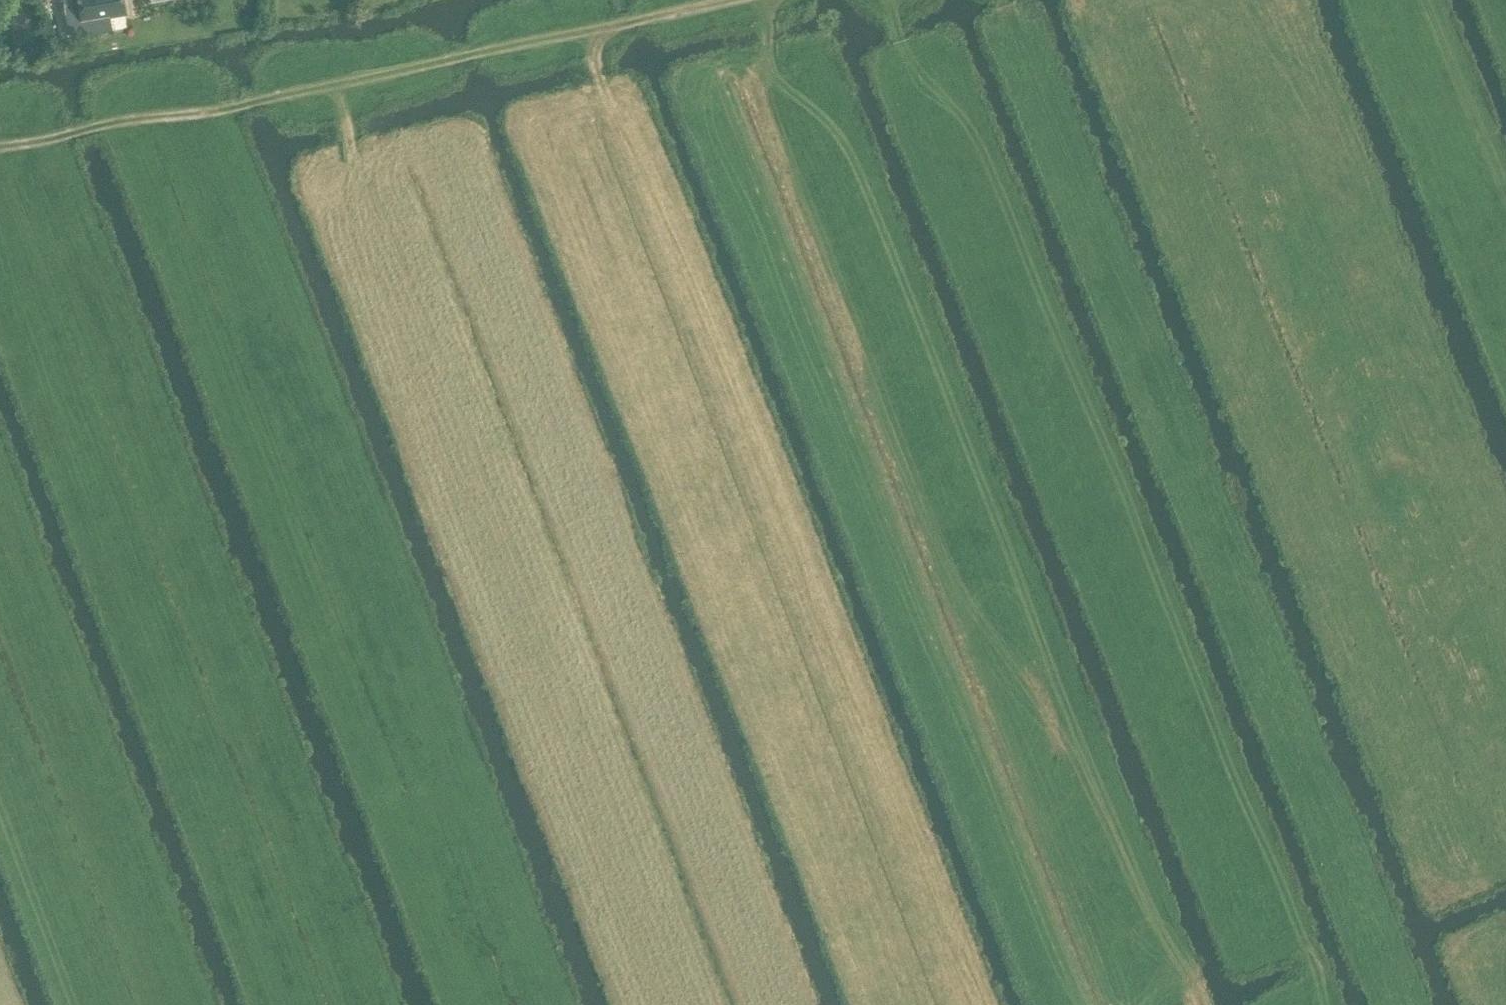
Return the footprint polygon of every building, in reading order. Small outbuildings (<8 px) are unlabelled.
[(82,22),(125,15),(122,0),(78,0),(82,22)]
